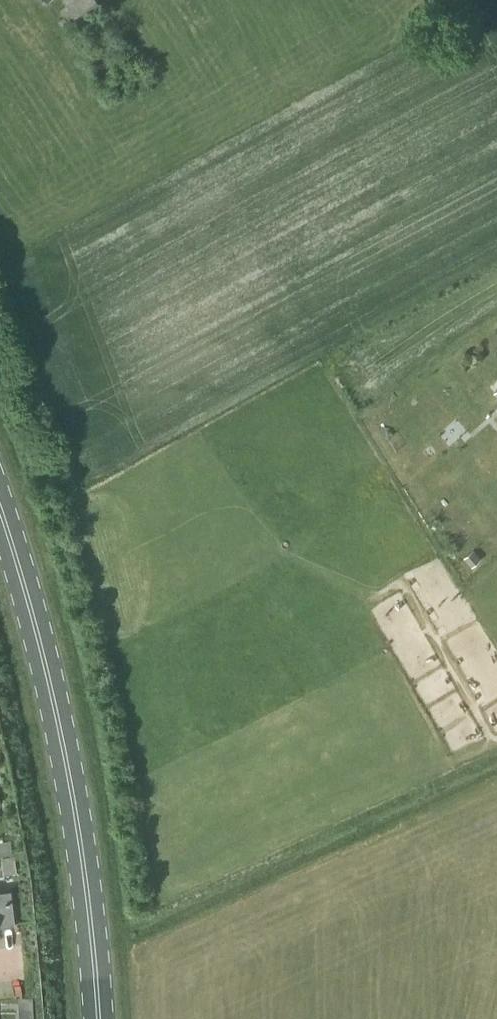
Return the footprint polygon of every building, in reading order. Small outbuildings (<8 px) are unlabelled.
[(102,5),(98,0),(63,0),(62,0),(66,5),(59,10),(64,17),(59,21),(66,30),(78,22),(79,23),(102,5)] [(480,559),(473,552),(466,558),(472,566),(480,559)] [(14,924),(10,890),(8,890),(9,894),(0,895),(0,926),(14,924)] [(19,1014),(32,1013),(32,1002),(21,1002),(18,1003),(19,1014)]
